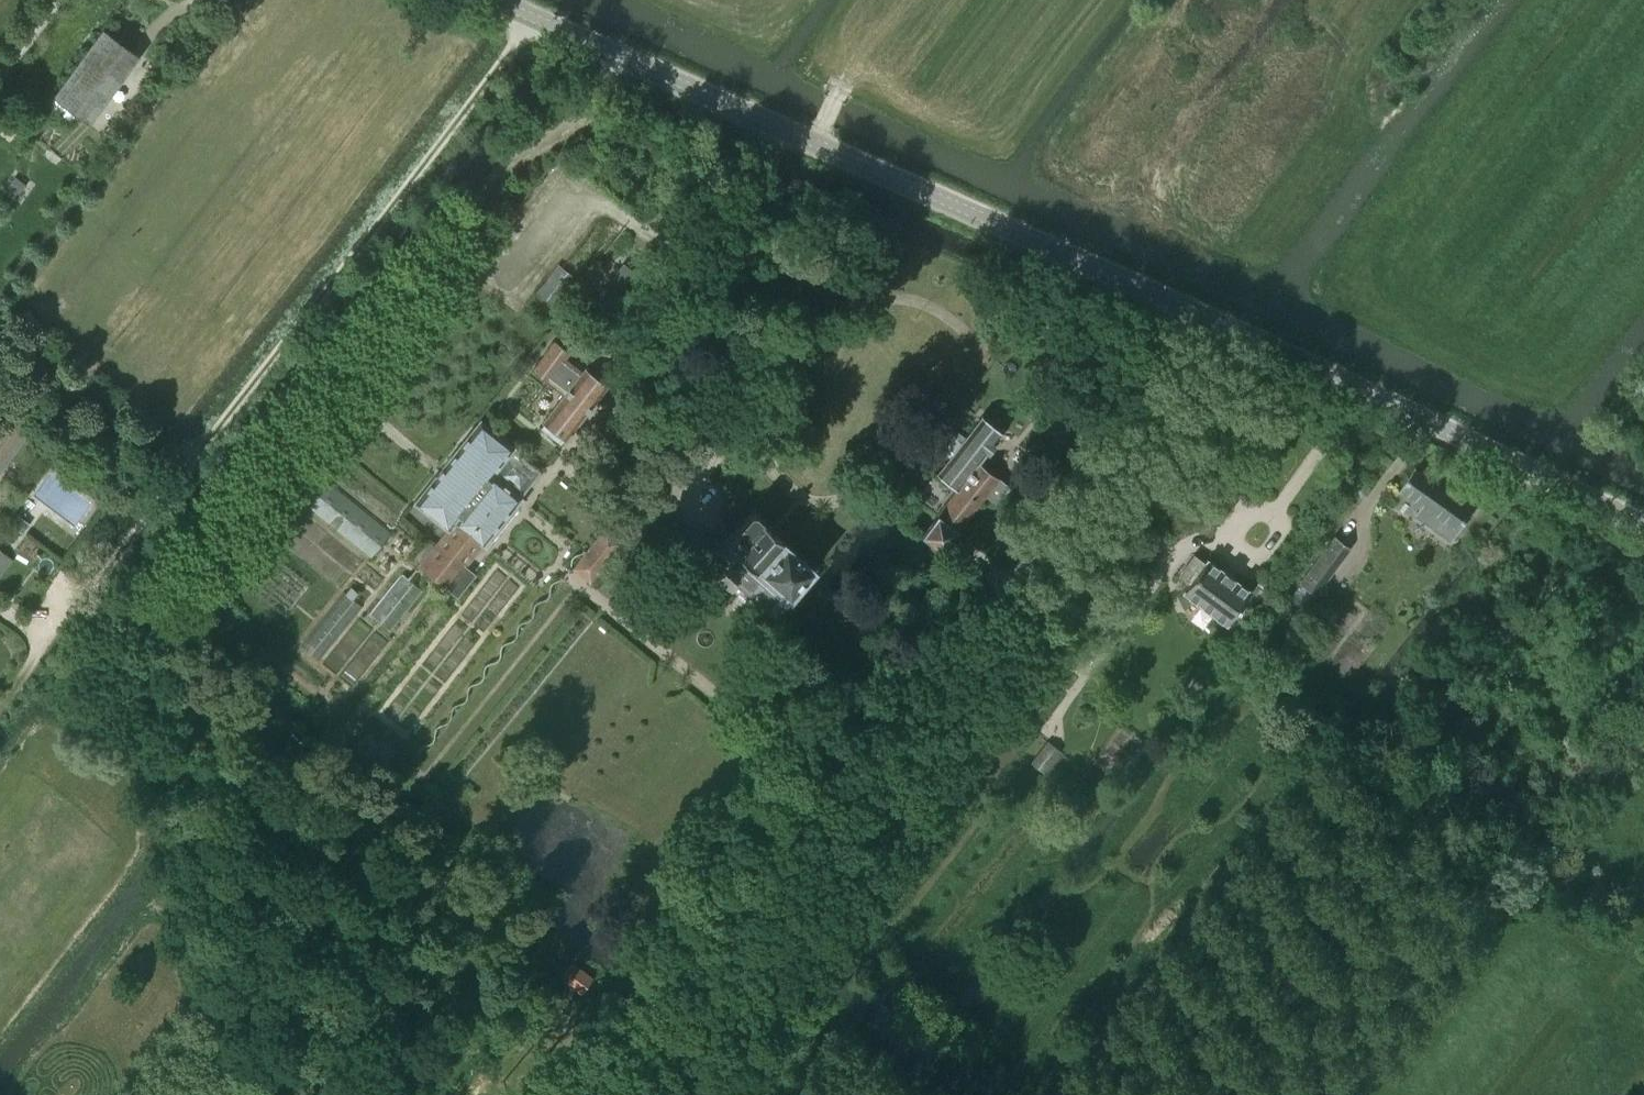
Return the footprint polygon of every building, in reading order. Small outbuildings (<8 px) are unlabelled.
[(140,56),(103,28),(52,97),(91,124),(140,56)] [(693,201),(684,212),(696,222),(705,211),(693,201)] [(558,263),(536,291),(550,302),(572,274),(558,263)] [(607,386),(552,343),(533,370),(564,394),(543,421),(566,439),(607,386)] [(957,430),(942,450),(949,456),(936,473),(956,488),(938,513),(937,512),(921,534),(942,550),(958,529),(959,529),(986,495),(994,502),(1007,485),(996,476),(979,463),(1003,431),(982,415),(965,436),(957,430)] [(17,432),(0,420),(0,456),(17,432)] [(514,447),(481,420),(414,503),(448,530),(420,565),(448,588),(483,544),(485,547),(523,499),(492,474),(514,447)] [(1416,467),(1398,493),(1421,509),(1416,515),(1452,541),(1475,509),(1416,467)] [(313,469),(291,504),(372,556),(394,522),(313,469)] [(730,529),(715,547),(727,558),(725,560),(724,563),(725,566),(723,568),(774,614),(787,597),(789,598),(816,566),(782,536),(781,537),(763,521),(763,518),(755,510),(750,510),(732,531),(730,529)] [(17,514),(10,523),(23,533),(30,524),(17,514)] [(580,562),(574,571),(588,582),(594,574),(597,575),(616,551),(614,549),(615,546),(608,542),(607,543),(599,536),(578,560),(580,562)] [(1351,548),(1335,536),(1300,581),(1316,594),(1351,548)] [(0,548),(0,576),(14,559),(0,548)] [(1185,566),(1195,574),(1182,592),(1226,625),(1252,590),(1208,557),(1205,561),(1194,553),(1185,566)] [(1533,567),(1537,561),(1527,553),(1523,559),(1533,567)] [(390,632),(422,590),(402,573),(369,614),(390,632)] [(1315,595),(1299,584),(1288,599),(1304,610),(1315,595)] [(314,656),(361,604),(345,590),(298,642),(314,656)] [(773,645),(795,664),(811,644),(790,625),(773,645)] [(1043,771),(1061,748),(1050,739),(1032,762),(1043,771)] [(593,977),(571,961),(559,978),(581,994),(593,977)]
